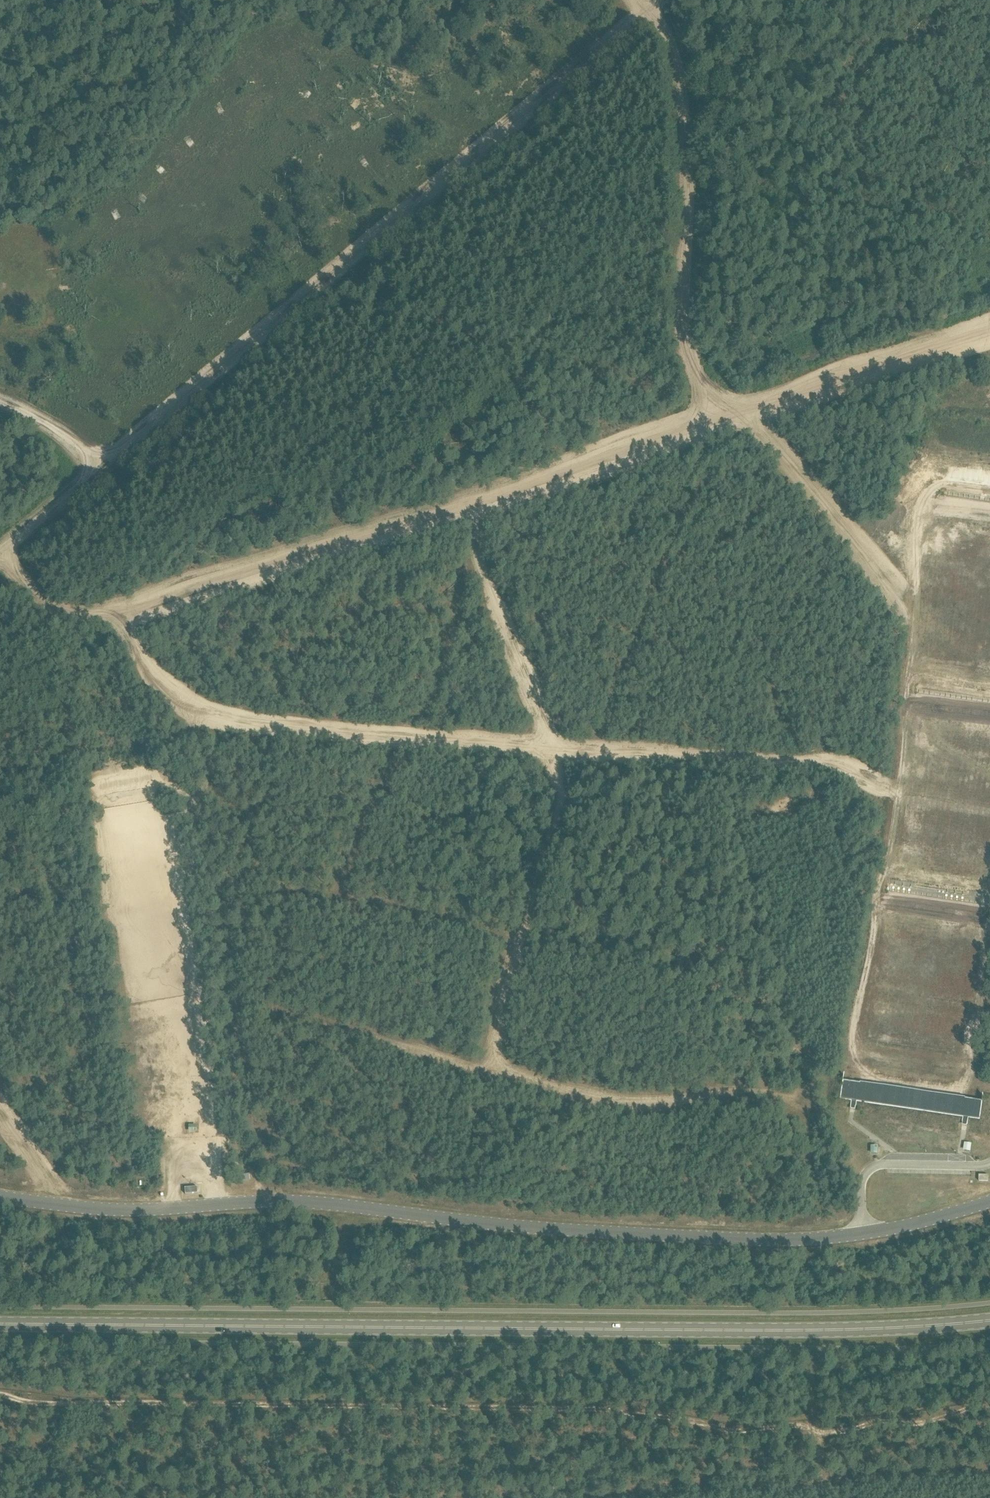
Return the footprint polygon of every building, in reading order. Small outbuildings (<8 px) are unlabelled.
[(249,1174),(242,1176),(244,1185),(251,1183),(249,1174)]
